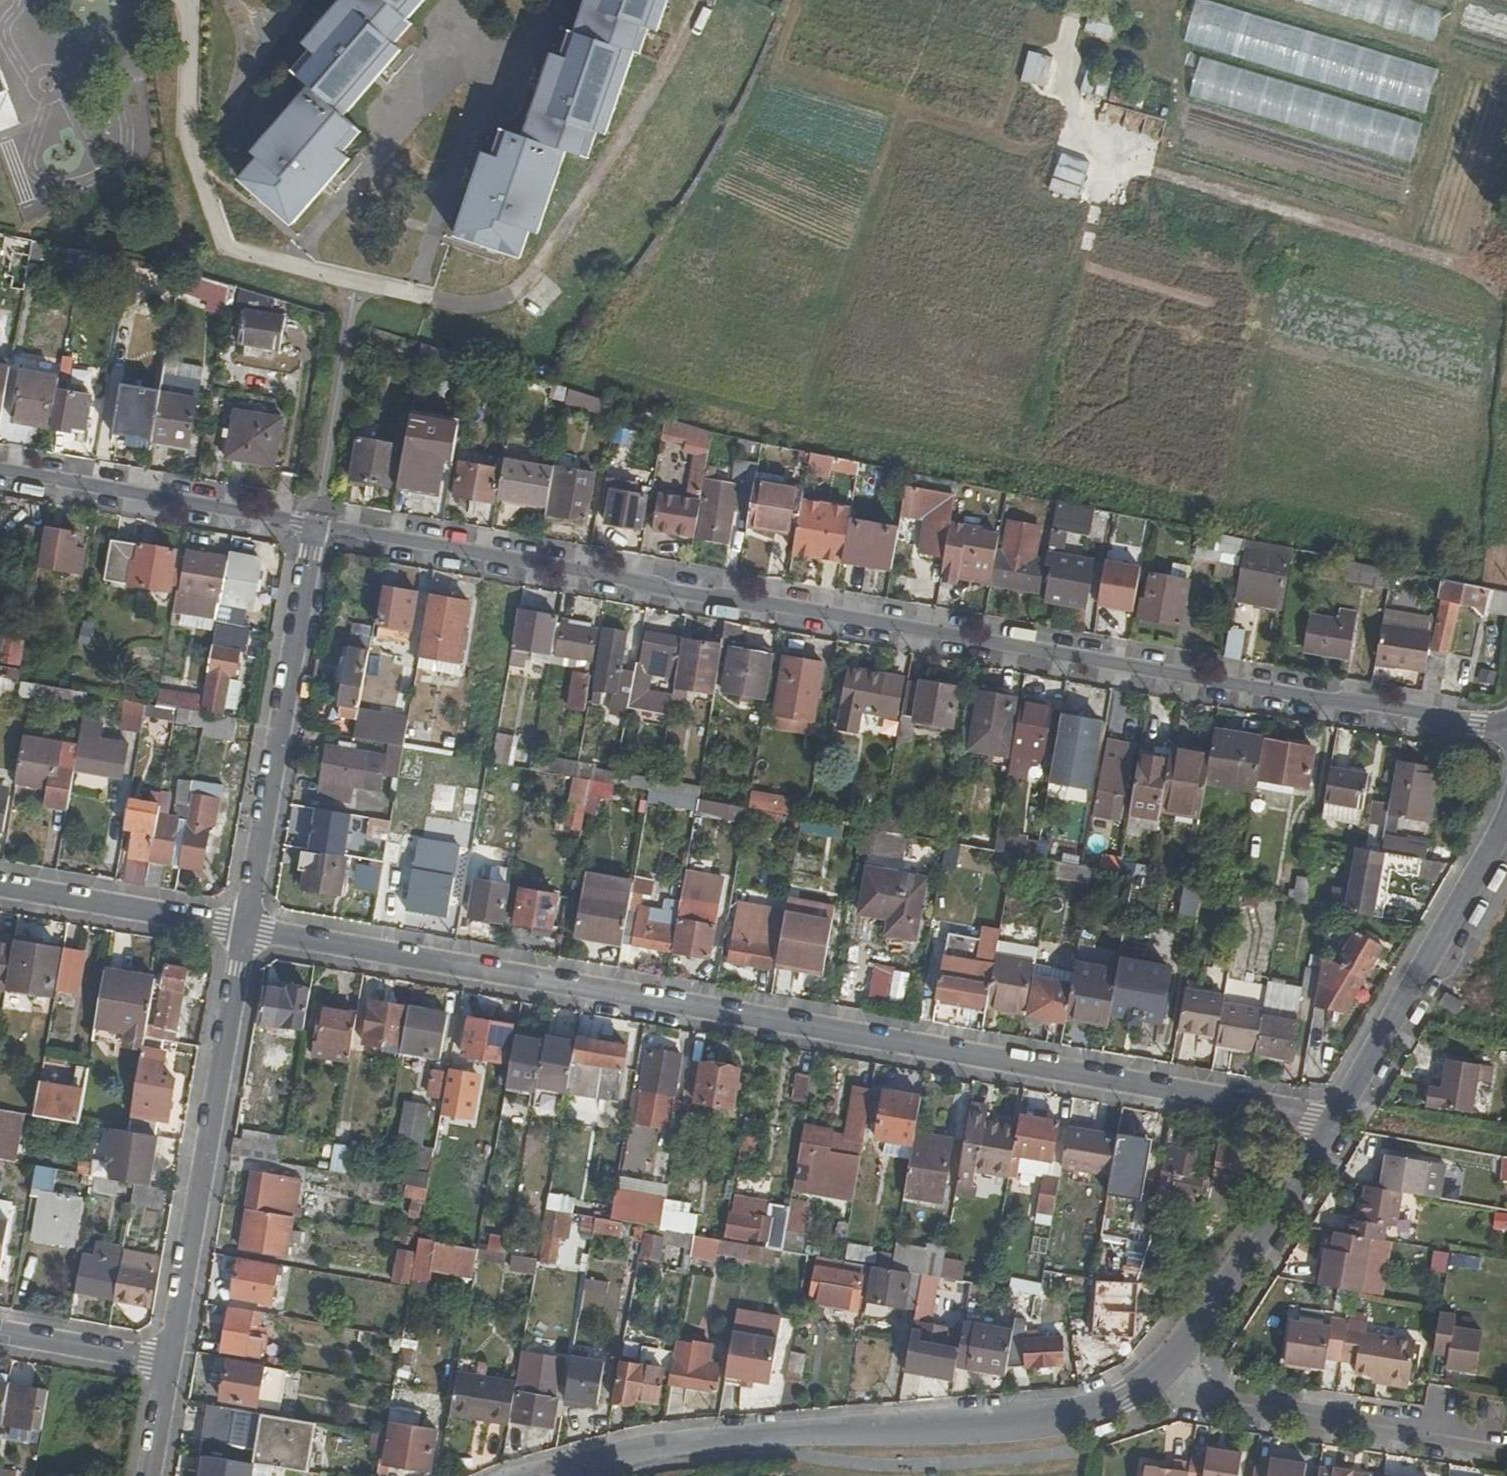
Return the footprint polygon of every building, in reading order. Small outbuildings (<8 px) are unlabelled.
[(304,45),(310,51),(291,72),(310,89),(252,153),(259,159),(240,180),(291,225),(350,159),(343,153),(362,132),(344,115),(402,50),(395,44),(413,24),(407,19),(423,0),(343,0),(304,45)] [(577,32),(570,30),(561,56),(552,54),(524,136),(501,128),(492,155),(484,153),(456,235),(520,258),(530,231),(538,233),(566,151),(588,159),(598,133),(606,135),(634,52),(641,54),(650,29),(657,31),(668,0),(587,0),(577,32)] [(1179,43),(1424,110),(1436,66),(1195,0),(1191,0),(1179,43)] [(1432,40),(1441,9),(1409,0),(1294,0),(1432,40)] [(1084,14),(1083,34),(1112,35),(1113,15),(1084,14)] [(1043,88),(1051,56),(1026,50),(1017,81),(1043,88)] [(1184,99),(1411,157),(1421,117),(1194,59),(1184,99)] [(1078,89),(1093,93),(1097,78),(1082,74),(1078,89)] [(1045,190),(1075,200),(1083,173),(1053,164),(1045,190)] [(34,241),(2,235),(0,248),(0,250),(30,257),(34,241)] [(39,262),(42,243),(34,241),(30,257),(29,260),(39,262)] [(230,285),(218,282),(213,310),(225,312),(230,285)] [(280,350),(285,316),(245,310),(239,343),(280,350)] [(2,420),(11,367),(0,365),(0,420),(2,420)] [(51,428),(59,379),(24,373),(15,422),(51,428)] [(160,394),(152,441),(190,448),(201,382),(164,376),(161,392),(160,394)] [(160,394),(161,392),(122,386),(114,434),(152,441),(160,394)] [(91,397),(60,391),(54,429),(71,432),(72,427),(85,430),(91,397)] [(413,402),(397,491),(439,498),(444,466),(434,465),(413,460),(416,441),(426,442),(430,422),(425,422),(428,405),(413,402)] [(273,467),(281,420),(234,412),(227,459),(273,467)] [(714,435),(665,419),(662,432),(676,436),(675,445),(688,447),(687,453),(697,455),(688,502),(659,496),(653,534),(693,541),(700,504),(702,494),(714,435)] [(358,425),(355,441),(358,441),(351,482),(390,489),(397,449),(375,445),(378,429),(358,425)] [(676,436),(662,432),(660,442),(675,445),(676,436)] [(436,452),(426,442),(416,441),(413,460),(434,465),(436,452)] [(833,460),(811,455),(807,474),(829,478),(830,472),(833,460)] [(754,487),(758,464),(737,460),(733,484),(754,488),(754,487)] [(861,465),(833,460),(830,472),(858,478),(861,465)] [(454,499),(493,506),(499,471),(486,468),(487,463),(476,461),(475,466),(461,464),(454,499)] [(547,508),(553,472),(504,463),(498,500),(547,508)] [(594,477),(554,470),(553,472),(547,508),(546,516),(585,523),(594,477)] [(605,526),(640,533),(646,500),(650,501),(652,492),(607,484),(605,496),(602,517),(607,518),(605,526)] [(734,511),(749,514),(754,488),(733,484),(730,499),(702,494),(700,504),(704,505),(696,541),(727,547),(734,511)] [(747,525),(796,534),(802,503),(803,496),(754,487),(754,488),(749,514),(747,525)] [(919,555),(944,560),(951,525),(956,499),(906,490),(901,516),(926,521),(919,555)] [(796,534),(793,554),(842,563),(849,525),(852,512),(802,503),(796,534)] [(1045,561),(1042,581),(1048,582),(1044,603),(1086,611),(1093,577),(1070,572),(1072,561),(1061,559),(1065,532),(1088,537),(1093,512),(1056,504),(1045,561)] [(1033,519),(1049,522),(1051,510),(1040,508),(1039,512),(1034,512),(1033,519)] [(842,563),(842,564),(891,573),(898,534),(849,525),(842,563)] [(977,582),(990,585),(996,552),(999,537),(982,534),(982,531),(951,525),(944,560),(940,583),(959,586),(961,580),(977,583),(977,582)] [(990,586),(1039,595),(1042,581),(1045,561),(1034,559),(1040,531),(1008,525),(1003,553),(996,552),(990,585),(990,586)] [(40,558),(45,529),(25,526),(20,554),(40,558)] [(77,535),(45,529),(40,558),(39,566),(81,573),(84,551),(75,549),(77,535)] [(1245,542),(1200,533),(1195,562),(1219,567),(1221,558),(1241,561),(1243,551),(1245,542)] [(127,583),(133,544),(111,540),(105,579),(127,583)] [(1294,552),(1245,542),(1243,551),(1247,552),(1289,560),(1293,561),(1294,552)] [(175,552),(133,544),(127,583),(168,591),(175,552)] [(1237,584),(1234,603),(1238,604),(1247,552),(1243,551),(1241,561),(1237,584)] [(220,602),(227,560),(186,552),(180,591),(177,590),(174,607),(184,609),(186,594),(208,598),(206,612),(218,614),(220,602)] [(1280,611),(1289,560),(1247,552),(1238,604),(1280,611)] [(260,561),(228,555),(227,560),(220,602),(252,608),(260,561)] [(1221,558),(1219,567),(1216,581),(1237,584),(1241,561),(1221,558)] [(1095,565),(1072,561),(1070,572),(1093,577),(1095,565)] [(1389,592),(1392,573),(1347,564),(1344,583),(1361,586),(1360,592),(1373,594),(1374,589),(1389,592)] [(399,568),(385,565),(381,591),(386,591),(380,627),(399,630),(397,640),(408,642),(416,596),(392,592),(396,586),(399,568)] [(1142,572),(1105,566),(1097,611),(1134,617),(1142,572)] [(1188,583),(1190,570),(1171,567),(1168,580),(1152,577),(1147,604),(1142,603),(1138,620),(1180,628),(1188,585),(1188,583)] [(1481,619),(1483,608),(1486,592),(1442,583),(1439,600),(1442,601),(1430,657),(1428,657),(1424,675),(1420,695),(1438,698),(1446,659),(1448,656),(1459,606),(1471,608),(1481,619)] [(1486,592),(1483,608),(1506,613),(1506,596),(1486,592)] [(186,594),(184,609),(206,612),(208,598),(186,594)] [(570,623),(574,598),(562,596),(558,621),(564,621),(570,623)] [(431,599),(421,659),(458,666),(469,605),(431,599)] [(1305,653),(1347,661),(1355,616),(1340,613),(1338,624),(1312,619),(1305,653)] [(527,661),(550,665),(551,656),(550,656),(556,620),(520,614),(514,650),(512,650),(509,668),(525,671),(527,661)] [(589,626),(570,623),(564,621),(557,658),(591,664),(596,633),(588,631),(589,626)] [(216,625),(208,671),(211,672),(204,711),(222,714),(229,676),(237,677),(241,653),(245,653),(248,631),(216,625)] [(734,652),(738,627),(725,625),(721,651),(730,652),(722,696),(763,703),(770,659),(750,655),(734,652)] [(339,719),(357,722),(359,711),(357,710),(367,655),(369,655),(374,630),(354,627),(349,652),(345,651),(338,685),(344,686),(339,719)] [(1376,666),(1424,675),(1428,657),(1432,635),(1382,627),(1376,666)] [(634,679),(635,675),(620,672),(626,635),(605,631),(591,706),(601,708),(603,694),(616,697),(614,710),(628,713),(629,708),(634,679)] [(1229,632),(1223,661),(1239,663),(1244,635),(1229,632)] [(676,658),(679,642),(647,637),(645,653),(676,658)] [(22,665),(26,643),(0,639),(0,661),(22,665)] [(679,691),(712,697),(716,674),(714,674),(719,649),(682,642),(673,694),(678,695),(679,691)] [(750,655),(770,659),(771,652),(751,649),(750,655)] [(421,659),(419,658),(417,669),(456,675),(458,666),(421,659)] [(591,664),(557,658),(555,658),(554,665),(589,672),(591,664)] [(784,661),(774,717),(814,725),(824,668),(784,661)] [(19,681),(21,669),(0,665),(0,678),(4,678),(19,681)] [(895,722),(901,682),(849,672),(838,732),(871,738),(874,719),(895,722)] [(568,710),(585,713),(591,680),(580,678),(577,691),(572,690),(568,710)] [(634,679),(629,708),(640,710),(646,681),(634,679)] [(85,708),(88,693),(33,684),(30,698),(85,708)] [(920,687),(907,685),(895,749),(909,751),(914,724),(951,730),(958,691),(921,684),(920,687)] [(159,695),(157,705),(176,708),(201,713),(203,702),(182,698),(182,701),(177,700),(177,698),(159,695)] [(1007,737),(1014,702),(980,695),(969,751),(1006,759),(1009,738),(1007,737)] [(1051,705),(1021,699),(1020,707),(1050,713),(1051,705)] [(146,703),(126,700),(121,728),(141,732),(144,714),(146,703)] [(157,705),(146,703),(144,714),(174,719),(176,708),(157,705)] [(1050,713),(1020,707),(1011,757),(1053,764),(1061,719),(1061,715),(1050,713)] [(204,726),(206,713),(201,713),(176,708),(174,719),(174,721),(204,726)] [(390,749),(403,751),(409,717),(360,708),(359,711),(357,722),(354,743),(390,749)] [(233,740),(237,719),(206,713),(204,726),(202,734),(233,740)] [(814,725),(774,717),(772,717),(769,728),(816,738),(819,726),(814,725)] [(1100,726),(1061,719),(1053,764),(1049,784),(1088,791),(1100,726)] [(78,748),(75,767),(120,776),(125,746),(100,741),(102,725),(83,722),(78,748)] [(1205,784),(1254,793),(1263,744),(1214,735),(1210,760),(1205,784)] [(471,737),(467,758),(473,759),(477,738),(471,737)] [(491,767),(509,770),(514,740),(496,737),(491,767)] [(46,805),(68,808),(75,767),(78,748),(24,738),(17,776),(27,778),(26,784),(49,787),(46,805)] [(1258,781),(1307,790),(1313,753),(1264,745),(1258,781)] [(318,801),(349,806),(352,790),(378,795),(384,761),(351,755),(352,749),(343,747),(342,753),(327,751),(318,801)] [(398,782),(403,751),(390,749),(385,780),(398,782)] [(1199,818),(1205,784),(1210,760),(1171,753),(1169,763),(1161,811),(1199,818)] [(1169,763),(1139,758),(1129,815),(1159,820),(1161,811),(1169,763)] [(576,780),(578,766),(536,759),(534,773),(576,780)] [(1431,773),(1397,766),(1388,816),(1422,822),(1431,773)] [(1101,771),(1096,801),(1111,803),(1114,789),(1127,791),(1129,775),(1101,771)] [(1368,779),(1330,772),(1324,806),(1362,812),(1368,779)] [(1441,775),(1431,773),(1422,822),(1432,823),(1441,775)] [(146,885),(158,887),(162,863),(180,866),(191,798),(189,798),(191,782),(179,781),(175,817),(168,816),(171,796),(161,794),(146,885)] [(191,798),(180,866),(202,869),(210,822),(214,797),(220,798),(222,786),(194,781),(191,798)] [(612,805),(615,788),(590,784),(587,801),(612,805)] [(653,795),(680,800),(682,790),(682,789),(655,785),(653,795)] [(680,800),(693,802),(695,792),(682,790),(680,800)] [(146,885),(161,794),(162,793),(152,791),(150,804),(130,801),(126,827),(135,829),(130,858),(126,857),(122,881),(146,885)] [(696,814),(698,803),(693,802),(680,800),(653,795),(649,794),(647,806),(696,814)] [(214,797),(210,822),(217,823),(221,798),(220,798),(214,797)] [(759,814),(800,821),(802,808),(761,802),(759,814)] [(745,822),(747,811),(698,803),(696,814),(745,822)] [(1362,812),(1324,806),(1321,822),(1360,829),(1362,812)] [(355,815),(317,808),(310,849),(347,856),(355,815)] [(1159,822),(1198,829),(1199,818),(1161,811),(1159,820),(1159,822)] [(799,830),(801,821),(800,821),(759,814),(749,812),(747,822),(799,830)] [(366,842),(386,846),(390,825),(369,822),(366,842)] [(1423,863),(1425,863),(1427,848),(1407,845),(1408,842),(1384,837),(1381,856),(1423,863)] [(1013,858),(1036,861),(1038,847),(996,840),(993,854),(1013,858)] [(966,859),(968,850),(945,846),(943,856),(966,859)] [(1121,858),(1083,851),(1080,869),(1092,871),(1118,876),(1121,858)] [(1373,872),(1390,875),(1420,880),(1423,863),(1381,856),(1358,852),(1346,916),(1364,919),(1373,872)] [(302,893),(339,899),(346,862),(302,855),(299,873),(306,874),(302,893)] [(1010,873),(1050,880),(1050,878),(1053,865),(1036,861),(1013,858),(1010,873)] [(374,893),(380,867),(353,861),(347,887),(374,893)] [(1092,871),(1080,869),(1053,865),(1050,878),(1089,885),(1092,871)] [(915,943),(925,883),(866,872),(858,917),(887,922),(885,937),(915,943)] [(1364,919),(1381,922),(1390,875),(1373,872),(1364,919)] [(446,921),(454,881),(414,874),(407,914),(446,921)] [(632,894),(632,888),(585,880),(583,895),(630,903),(631,896),(632,894)] [(644,882),(634,881),(632,888),(632,894),(642,896),(644,882)] [(1293,907),(1306,909),(1310,885),(1298,882),(1293,907)] [(508,890),(477,883),(470,920),(502,926),(508,890)] [(550,934),(556,900),(521,893),(515,928),(550,934)] [(622,947),(630,903),(583,895),(575,939),(622,947)] [(642,897),(631,896),(630,903),(622,947),(668,956),(675,916),(650,911),(648,923),(637,921),(639,909),(642,897)] [(835,910),(788,901),(777,963),(823,972),(835,910)] [(1198,903),(1183,901),(1180,918),(1195,920),(1198,903)] [(708,963),(708,962),(712,941),(718,942),(723,913),(683,906),(674,956),(707,962),(708,963)] [(650,911),(639,909),(637,921),(648,923),(650,911)] [(728,965),(769,972),(780,915),(761,912),(759,926),(752,925),(751,931),(735,928),(728,965)] [(1321,974),(1316,995),(1351,1001),(1378,950),(1386,934),(1356,925),(1350,935),(1338,958),(1324,955),(1321,974)] [(6,990),(14,939),(0,937),(0,989),(6,990)] [(54,986),(60,948),(16,940),(9,978),(54,986)] [(996,955),(997,945),(987,943),(983,968),(977,967),(974,986),(940,979),(936,1002),(985,1010),(994,958),(995,958),(996,955)] [(1013,948),(997,945),(996,955),(1012,958),(1013,948)] [(64,948),(57,988),(76,991),(84,952),(64,948)] [(974,986),(977,967),(943,961),(940,979),(974,986)] [(1031,979),(1033,970),(1033,968),(995,961),(993,972),(1031,979)] [(1168,974),(1119,965),(1117,977),(1111,1006),(1109,1017),(1127,1020),(1126,1027),(1141,1030),(1142,1023),(1158,1026),(1168,974)] [(163,1039),(175,1041),(188,970),(167,966),(166,975),(159,974),(157,985),(163,986),(156,1027),(154,1038),(163,1039)] [(1073,978),(1066,1020),(1107,1027),(1109,1017),(1111,1006),(1117,977),(1075,969),(1073,978)] [(126,1045),(143,1048),(145,1036),(147,1026),(155,979),(106,970),(97,1024),(128,1030),(126,1045)] [(864,983),(863,998),(882,999),(883,971),(875,970),(874,983),(864,983)] [(901,1003),(905,972),(889,970),(885,1001),(901,1003)] [(1043,1046),(1061,1049),(1066,1020),(1073,978),(1033,970),(1031,979),(1024,1015),(1028,1016),(1028,1020),(1058,1026),(1047,1031),(1043,1046)] [(1301,1002),(1315,1004),(1316,995),(1321,974),(1306,971),(1301,1002)] [(1024,1015),(1031,979),(993,972),(986,1011),(1024,1019),(1024,1015)] [(301,1045),(310,993),(289,990),(288,995),(265,991),(259,1025),(269,1026),(268,1032),(275,1033),(276,1028),(295,1031),(293,1044),(301,1045)] [(1255,1054),(1254,1057),(1291,1064),(1298,1027),(1295,1027),(1301,997),(1266,991),(1262,1015),(1261,1021),(1255,1054)] [(1255,1054),(1261,1021),(1262,1015),(1223,1008),(1225,999),(1185,992),(1177,1034),(1217,1041),(1216,1048),(1255,1054)] [(401,1052),(402,1048),(399,1048),(407,1011),(371,1004),(363,1046),(382,1049),(381,1056),(400,1059),(401,1052)] [(350,1053),(356,1017),(319,1010),(313,1046),(350,1053)] [(448,1018),(408,1011),(402,1048),(401,1052),(441,1060),(448,1018)] [(506,1066),(512,1030),(469,1022),(462,1058),(506,1066)] [(94,1040),(126,1045),(128,1030),(97,1024),(94,1040)] [(147,1026),(145,1036),(154,1038),(156,1027),(147,1026)] [(155,1135),(156,1135),(159,1119),(169,1120),(175,1084),(155,1082),(163,1039),(154,1038),(145,1036),(143,1048),(129,1130),(131,1131),(155,1135)] [(515,1040),(507,1089),(537,1095),(538,1090),(566,1094),(575,1046),(546,1040),(545,1046),(515,1040)] [(626,1051),(576,1042),(575,1046),(566,1094),(566,1096),(615,1105),(626,1051)] [(348,1065),(350,1053),(313,1046),(311,1058),(348,1065)] [(639,1106),(640,1107),(668,1112),(679,1060),(648,1054),(641,1091),(642,1092),(639,1106)] [(738,1075),(688,1066),(675,1136),(688,1138),(690,1130),(706,1133),(710,1109),(732,1112),(738,1075)] [(1426,1092),(1423,1112),(1471,1121),(1476,1088),(1489,1089),(1491,1074),(1443,1066),(1439,1094),(1426,1092)] [(40,1085),(35,1114),(80,1122),(89,1068),(78,1067),(74,1091),(40,1085)] [(427,1098),(443,1101),(444,1097),(448,1075),(431,1072),(427,1098)] [(444,1097),(464,1100),(468,1076),(448,1073),(448,1075),(444,1097)] [(792,1105),(806,1107),(810,1080),(797,1078),(792,1105)] [(862,1144),(870,1094),(854,1092),(846,1141),(862,1144)] [(913,1141),(920,1101),(882,1095),(874,1143),(912,1149),(913,1141)] [(443,1101),(442,1109),(462,1112),(464,1100),(444,1097),(443,1101)] [(971,1103),(955,1194),(970,1197),(974,1177),(1008,1182),(1016,1139),(1017,1131),(986,1125),(990,1106),(971,1103)] [(422,1152),(429,1112),(404,1107),(397,1148),(410,1150),(402,1188),(405,1189),(427,1193),(434,1153),(422,1152)] [(668,1112),(640,1107),(633,1124),(661,1129),(668,1112)] [(13,1161),(22,1111),(0,1108),(0,1159),(13,1161)] [(1181,1154),(1186,1122),(1171,1119),(1166,1150),(1168,1151),(1181,1154)] [(1017,1139),(1016,1139),(1008,1182),(1015,1183),(1017,1174),(1020,1160),(1052,1165),(1058,1131),(1059,1127),(1021,1120),(1017,1139)] [(1217,1146),(1221,1128),(1207,1125),(1203,1150),(1216,1153),(1217,1146)] [(150,1183),(158,1135),(156,1135),(155,1135),(131,1131),(129,1130),(115,1128),(109,1160),(114,1160),(111,1178),(150,1183)] [(831,1134),(803,1129),(792,1193),(851,1203),(859,1162),(827,1156),(831,1134)] [(1067,1132),(1058,1131),(1052,1165),(1061,1167),(1067,1132)] [(284,1141),(234,1132),(233,1141),(282,1150),(284,1141)] [(1110,1181),(1117,1141),(1067,1132),(1061,1167),(1061,1171),(1110,1181)] [(755,1142),(741,1140),(737,1166),(751,1167),(755,1142)] [(233,1141),(230,1158),(280,1167),(282,1150),(233,1141)] [(951,1147),(913,1141),(912,1149),(903,1200),(920,1203),(940,1206),(951,1147)] [(1249,1152),(1217,1146),(1216,1153),(1210,1186),(1205,1217),(1221,1219),(1227,1209),(1231,1188),(1242,1190),(1249,1152)] [(333,1149),(329,1175),(356,1180),(360,1153),(333,1149)] [(1376,1163),(1372,1182),(1401,1187),(1438,1194),(1444,1162),(1385,1150),(1383,1164),(1376,1163)] [(1204,1225),(1205,1217),(1210,1186),(1191,1182),(1197,1158),(1181,1154),(1168,1151),(1163,1174),(1162,1174),(1156,1209),(1153,1224),(1171,1227),(1174,1210),(1193,1213),(1192,1223),(1204,1225)] [(1020,1160),(1017,1174),(1043,1178),(1049,1180),(1052,1165),(1020,1160)] [(53,1192),(57,1169),(37,1165),(32,1194),(42,1195),(38,1220),(35,1234),(76,1240),(83,1197),(53,1192)] [(84,1182),(94,1184),(96,1175),(85,1173),(84,1182)] [(94,1184),(93,1190),(118,1194),(120,1179),(111,1178),(96,1175),(94,1184)] [(247,1212),(292,1220),(299,1184),(254,1176),(247,1212)] [(1035,1215),(1053,1218),(1059,1181),(1049,1180),(1043,1178),(1035,1215)] [(1346,1210),(1344,1229),(1380,1235),(1381,1224),(1394,1226),(1401,1187),(1372,1182),(1362,1181),(1358,1212),(1346,1210)] [(158,1204),(161,1186),(135,1182),(132,1199),(158,1204)] [(403,1199),(425,1203),(427,1193),(405,1189),(403,1199)] [(32,1194),(28,1219),(38,1220),(42,1195),(32,1194)] [(612,1210),(548,1198),(545,1213),(555,1215),(595,1222),(609,1225),(612,1210)] [(730,1201),(724,1240),(767,1248),(766,1253),(782,1255),(789,1212),(730,1201)] [(644,1210),(613,1204),(612,1210),(609,1225),(622,1227),(643,1231),(658,1233),(662,1215),(663,1208),(645,1204),(644,1210)] [(408,1220),(422,1222),(425,1207),(410,1205),(408,1220)] [(1134,1246),(1149,1248),(1153,1224),(1156,1209),(1135,1205),(1129,1245),(1134,1246)] [(290,1234),(292,1220),(247,1212),(240,1252),(285,1260),(287,1244),(298,1246),(300,1236),(290,1234)] [(545,1213),(541,1239),(544,1240),(540,1267),(554,1269),(559,1242),(551,1241),(553,1228),(555,1215),(545,1213)] [(553,1228),(592,1235),(595,1222),(555,1215),(553,1228)] [(662,1234),(693,1240),(696,1221),(662,1215),(658,1233),(662,1234)] [(0,1220),(0,1268),(1,1268),(9,1222),(0,1220)] [(619,1242),(622,1227),(609,1225),(595,1222),(592,1235),(592,1237),(619,1242)] [(660,1247),(662,1234),(658,1233),(643,1231),(641,1240),(645,1240),(641,1261),(657,1264),(660,1247)] [(1333,1250),(1328,1249),(1321,1285),(1364,1293),(1374,1238),(1337,1231),(1333,1250)] [(691,1252),(693,1240),(662,1234),(660,1247),(691,1252)] [(79,1290),(116,1296),(124,1246),(98,1242),(96,1255),(85,1254),(79,1290)] [(450,1274),(473,1278),(478,1253),(418,1242),(414,1265),(432,1268),(431,1274),(449,1277),(450,1274)] [(721,1258),(744,1263),(747,1249),(723,1245),(717,1244),(716,1250),(722,1251),(721,1258)] [(843,1261),(872,1262),(873,1248),(844,1246),(843,1261)] [(1134,1246),(1122,1301),(1137,1302),(1139,1302),(1149,1248),(1134,1246)] [(514,1249),(512,1259),(513,1259),(536,1263),(538,1254),(514,1249)] [(747,1249),(744,1263),(773,1268),(774,1261),(778,1262),(778,1264),(789,1266),(790,1257),(782,1255),(766,1253),(747,1249)] [(1442,1274),(1448,1253),(1432,1249),(1426,1269),(1442,1274)] [(937,1282),(939,1283),(944,1254),(926,1250),(925,1256),(894,1251),(890,1274),(920,1279),(937,1282)] [(129,1251),(126,1265),(135,1267),(138,1253),(129,1251)] [(135,1267),(126,1265),(118,1297),(150,1304),(158,1258),(138,1253),(135,1267)] [(393,1285),(408,1287),(413,1257),(398,1254),(393,1285)] [(536,1263),(513,1259),(511,1274),(534,1278),(536,1263)] [(856,1314),(863,1269),(841,1266),(817,1262),(808,1306),(856,1314)] [(231,1296),(231,1300),(269,1307),(276,1270),(237,1264),(231,1296)] [(432,1268),(414,1265),(411,1282),(429,1285),(431,1274),(432,1268)] [(890,1274),(872,1271),(863,1318),(878,1320),(879,1314),(886,1315),(887,1309),(903,1312),(908,1283),(919,1285),(920,1279),(890,1274)] [(1006,1290),(1035,1294),(1037,1282),(1008,1278),(1006,1290)] [(914,1314),(903,1375),(948,1382),(952,1354),(956,1355),(958,1355),(961,1335),(929,1330),(937,1282),(920,1279),(919,1285),(914,1314)] [(903,1312),(914,1314),(919,1285),(908,1283),(903,1312)] [(231,1296),(206,1292),(204,1305),(229,1310),(231,1300),(231,1296)] [(1134,1341),(1136,1316),(1137,1302),(1122,1301),(1095,1299),(1092,1339),(1093,1339),(1128,1341),(1134,1341)] [(259,1330),(261,1316),(250,1314),(250,1316),(229,1313),(222,1355),(259,1361),(264,1331),(259,1330)] [(1439,1317),(1431,1361),(1444,1363),(1443,1374),(1471,1378),(1479,1337),(1451,1332),(1452,1319),(1439,1317)] [(1340,1368),(1347,1325),(1332,1323),(1331,1333),(1259,1324),(1254,1366),(1324,1376),(1325,1366),(1340,1368)] [(1011,1336),(1004,1373),(1062,1369),(1060,1342),(1036,1344),(1025,1344),(1025,1337),(1024,1324),(1013,1324),(1011,1336)] [(1347,1325),(1340,1368),(1352,1369),(1351,1379),(1405,1387),(1412,1345),(1363,1336),(1364,1327),(1347,1325)] [(1004,1373),(1011,1336),(962,1328),(961,1335),(958,1355),(955,1370),(1003,1378),(1004,1373)] [(776,1343),(732,1335),(724,1381),(768,1388),(776,1343)] [(1035,1336),(1025,1337),(1025,1344),(1036,1344),(1035,1336)] [(1128,1353),(1128,1341),(1093,1339),(1092,1351),(1128,1353)] [(672,1368),(669,1387),(714,1396),(718,1371),(708,1369),(711,1350),(675,1343),(673,1356),(671,1368),(672,1368)] [(641,1350),(637,1370),(657,1374),(662,1375),(669,1376),(671,1368),(673,1356),(641,1350)] [(565,1391),(562,1408),(575,1411),(576,1404),(594,1408),(602,1366),(583,1363),(585,1357),(572,1354),(565,1391)] [(258,1366),(259,1361),(222,1355),(221,1359),(228,1361),(258,1366)] [(790,1356),(784,1386),(798,1389),(804,1359),(790,1356)] [(221,1359),(215,1358),(212,1377),(224,1379),(220,1403),(255,1409),(256,1407),(279,1411),(285,1374),(227,1364),(228,1361),(221,1359)] [(267,1367),(280,1370),(281,1362),(268,1361),(267,1367)] [(637,1370),(620,1367),(614,1404),(633,1408),(634,1402),(656,1406),(662,1375),(657,1374),(637,1370)] [(10,1377),(0,1375),(0,1385),(8,1386),(10,1377)] [(456,1377),(449,1415),(473,1420),(473,1423),(507,1430),(515,1387),(456,1377)] [(529,1399),(532,1386),(518,1383),(515,1396),(529,1399)] [(552,1419),(560,1421),(562,1408),(565,1391),(532,1386),(529,1399),(555,1403),(552,1419)] [(43,1421),(48,1393),(31,1389),(30,1395),(7,1391),(5,1406),(2,1422),(41,1430),(43,1421)] [(550,1432),(552,1419),(555,1403),(529,1399),(515,1396),(511,1424),(550,1432)] [(198,1458),(203,1458),(208,1459),(266,1470),(280,1472),(292,1474),(302,1475),(307,1475),(316,1427),(206,1408),(198,1458)] [(388,1413),(386,1427),(391,1428),(384,1467),(427,1474),(434,1435),(414,1432),(417,1417),(388,1413)] [(1189,1451),(1187,1462),(1186,1472),(1210,1475),(1236,1475),(1242,1439),(1207,1433),(1205,1443),(1204,1453),(1189,1451)] [(370,1454),(381,1456),(384,1439),(373,1437),(370,1454)] [(266,1470),(208,1459),(205,1475),(265,1475),(266,1470)] [(1187,1462),(1171,1459),(1170,1469),(1142,1464),(1141,1475),(1185,1475),(1186,1472),(1187,1462)] [(1252,1469),(1250,1475),(1301,1475),(1303,1466),(1268,1461),(1266,1471),(1252,1469)] [(1483,1466),(1482,1475),(1506,1475),(1506,1470),(1483,1466)]
